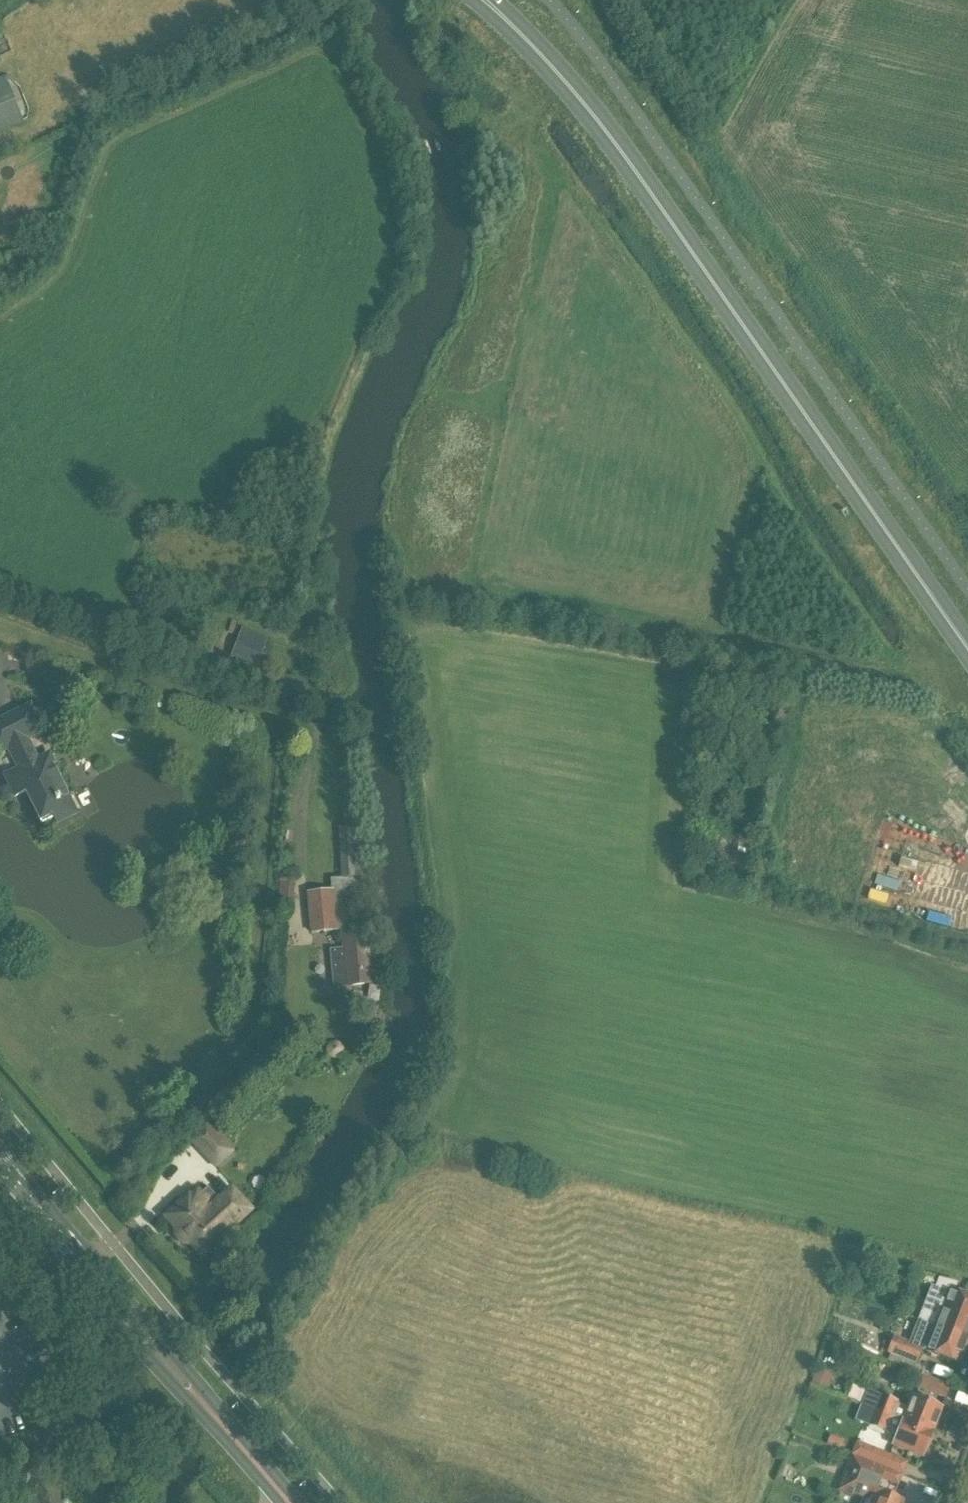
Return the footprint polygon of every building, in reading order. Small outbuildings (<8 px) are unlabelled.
[(24,121),(4,77),(0,79),(0,131),(24,121)] [(232,655),(257,665),(267,642),(242,632),(232,655)] [(9,749),(19,770),(6,777),(16,797),(26,791),(43,824),(54,819),(57,824),(76,814),(47,756),(37,761),(27,740),(43,732),(30,707),(0,721),(0,753),(9,749)] [(338,831),(341,882),(333,882),(334,891),(308,893),(311,933),(338,931),(356,929),(352,892),(361,892),(360,881),(357,829),(338,831)] [(721,835),(717,863),(752,868),(756,839),(721,835)] [(341,936),(342,948),(330,949),(330,950),(333,990),(363,987),(374,986),(371,950),(369,933),(363,933),(341,936)] [(341,996),(334,1003),(342,1012),(349,1005),(341,996)] [(327,1045),(326,1049),(326,1052),(327,1055),(328,1058),(331,1059),(334,1060),(338,1060),(341,1058),(342,1057),(343,1055),(344,1054),(344,1051),(344,1049),(343,1046),(341,1043),(338,1042),(334,1041),(331,1042),(329,1043),(327,1045)] [(184,1201),(167,1218),(168,1219),(170,1218),(169,1217),(172,1214),(181,1225),(176,1230),(176,1231),(177,1237),(178,1239),(182,1243),(183,1244),(189,1245),(190,1245),(191,1245),(198,1252),(206,1252),(221,1238),(249,1212),(231,1192),(220,1202),(208,1189),(201,1195),(199,1193),(191,1200),(191,1199),(186,1203),(184,1201)] [(936,1290),(932,1288),(919,1321),(938,1328),(967,1339),(967,1338),(967,1298),(952,1292),(954,1284),(939,1281),(936,1290)] [(967,1339),(938,1328),(919,1321),(910,1344),(922,1348),(929,1351),(928,1355),(940,1360),(941,1357),(957,1363),(960,1355),(962,1356),(963,1352),(966,1353),(967,1347),(967,1343),(967,1342),(967,1339)] [(910,1344),(893,1338),(887,1353),(904,1359),(901,1367),(913,1372),(922,1348),(910,1344)] [(815,1367),(812,1376),(814,1377),(812,1384),(828,1390),(833,1376),(815,1367)] [(948,1390),(920,1379),(916,1388),(945,1399),(948,1390)] [(843,1397),(843,1398),(875,1411),(891,1417),(903,1422),(931,1433),(940,1409),(913,1398),(908,1409),(897,1405),(898,1402),(866,1389),(860,1404),(843,1397)] [(869,1426),(884,1432),(886,1428),(898,1433),(894,1445),(922,1456),(931,1433),(903,1422),(891,1417),(875,1411),(869,1426)] [(831,1435),(827,1444),(842,1450),(846,1441),(831,1435)] [(859,1457),(888,1468),(892,1457),(863,1445),(859,1457)] [(845,1473),(859,1479),(853,1494),(863,1498),(861,1502),(903,1502),(876,1492),(880,1480),(884,1470),(852,1457),(845,1473)] [(859,1479),(845,1473),(838,1492),(852,1497),(853,1494),(859,1479)] [(30,1502),(62,1502),(57,1484),(35,1490),(36,1495),(29,1497),(30,1502)]
